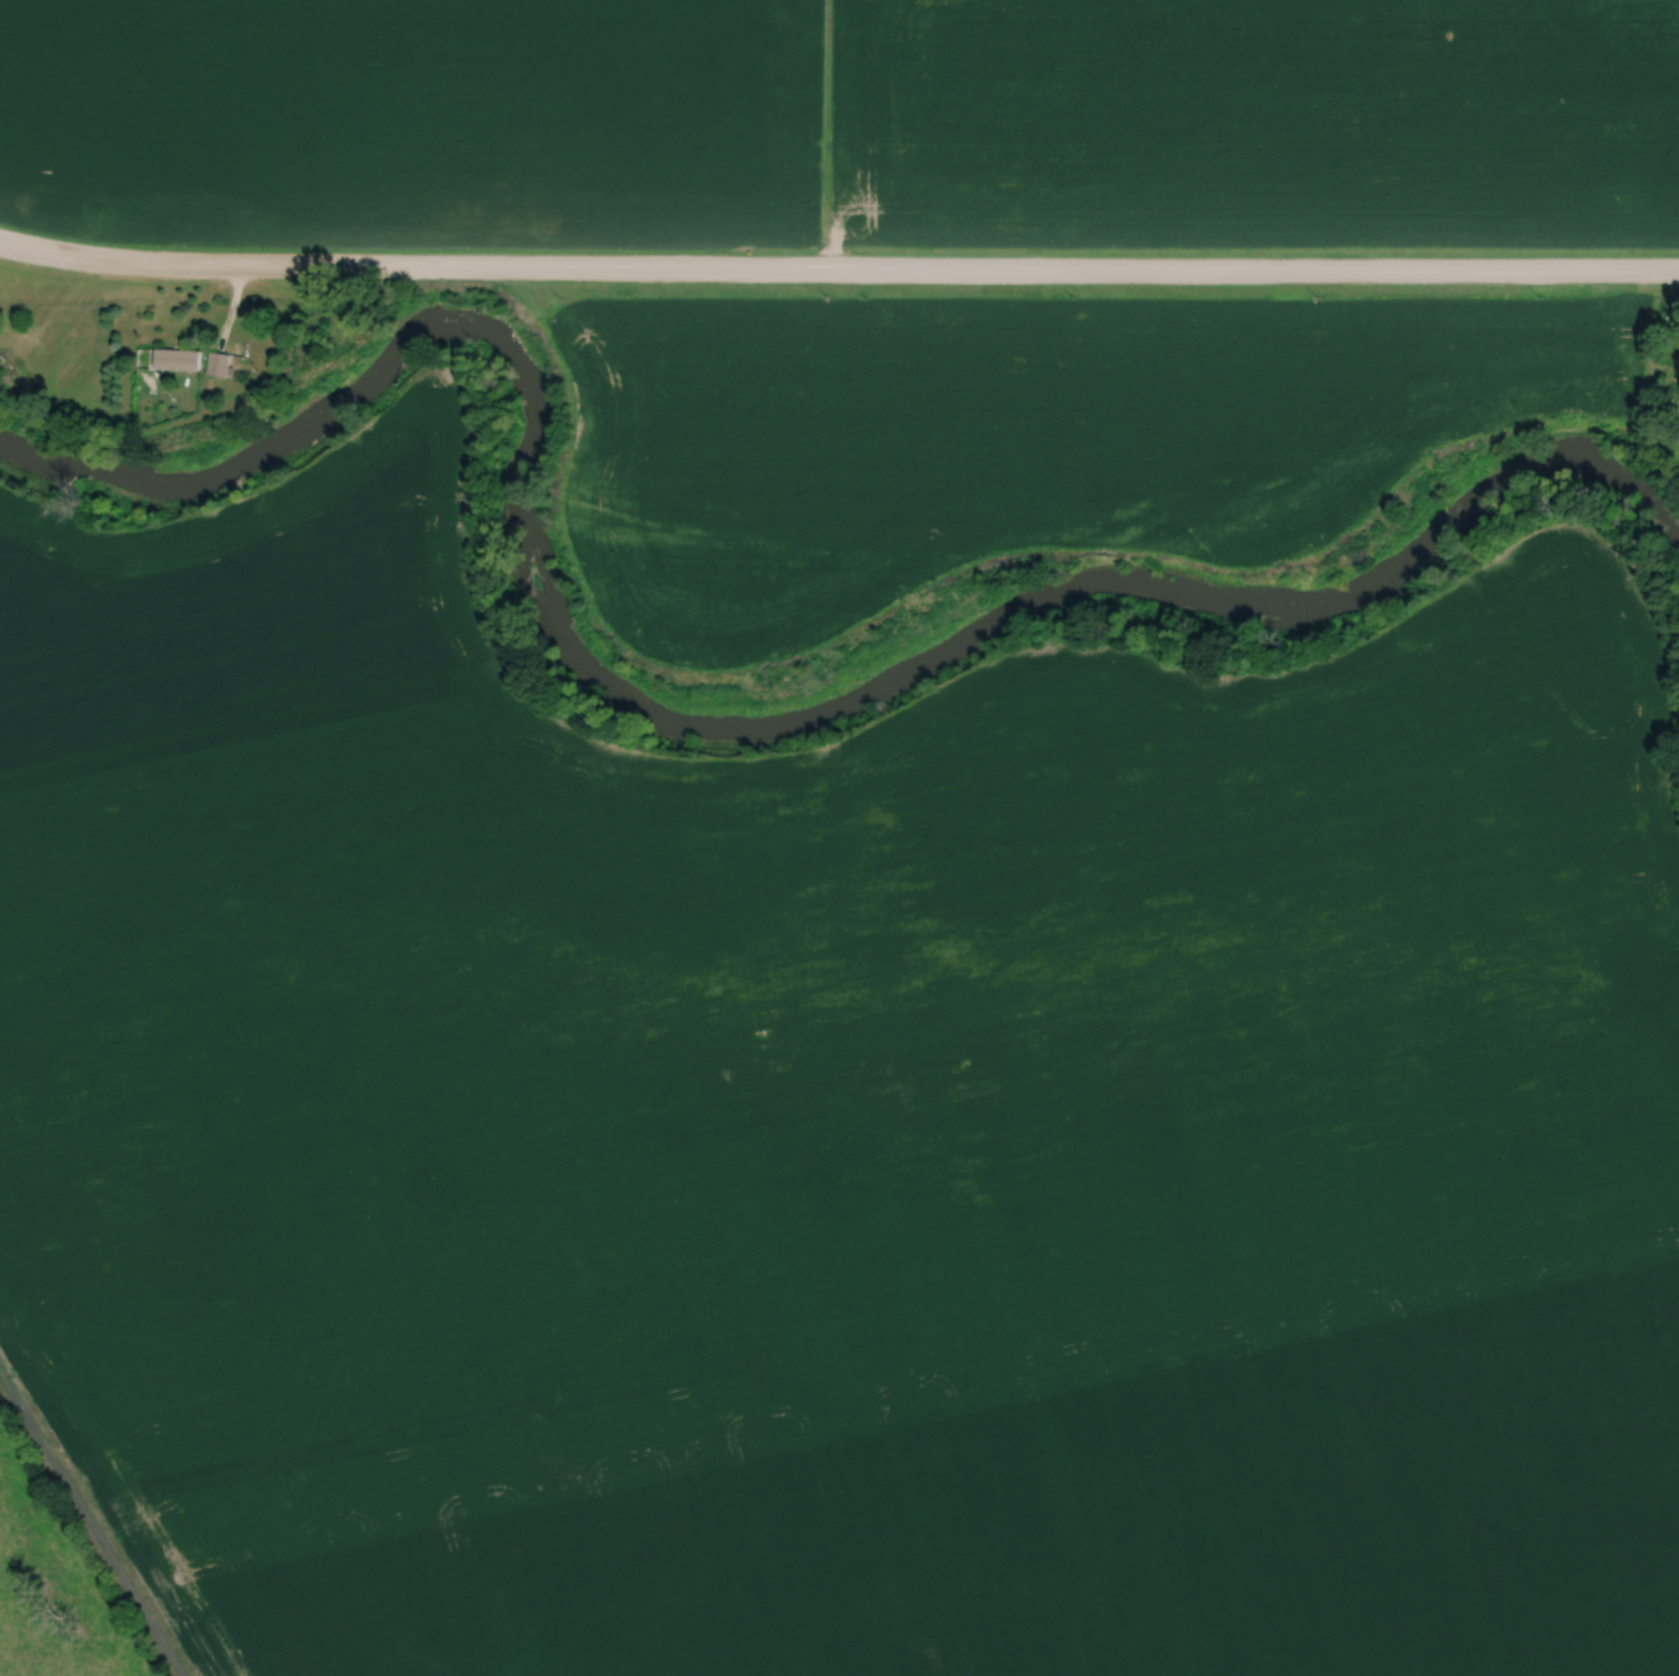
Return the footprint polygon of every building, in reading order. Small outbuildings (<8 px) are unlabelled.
[(202,350),(156,350),(156,368),(202,368),(202,350)] [(230,375),(230,353),(211,353),(211,375),(230,375)]
